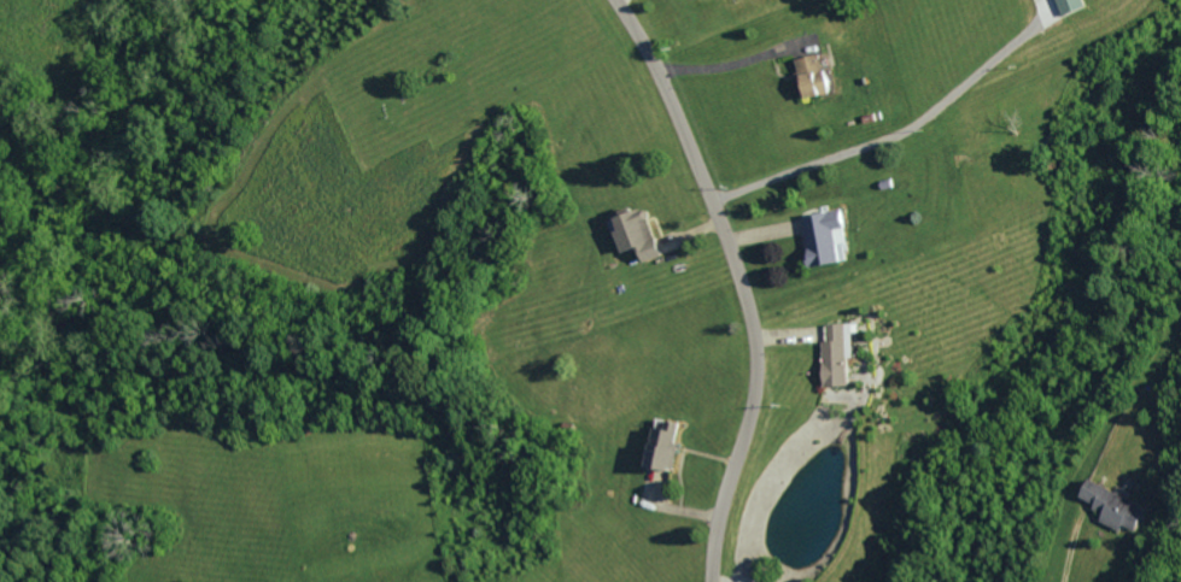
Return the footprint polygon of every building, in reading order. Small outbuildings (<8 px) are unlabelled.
[(1096,6),(1093,0),(1065,0),(1072,17),(1096,6)] [(805,99),(838,95),(833,54),(803,58),(805,71),(801,71),(805,99)] [(652,206),(622,216),(627,230),(623,232),(629,253),(648,247),(652,261),(668,256),(652,206)] [(819,268),(850,262),(847,244),(856,243),(851,209),(810,216),(819,268)] [(831,387),(857,386),(856,357),(860,357),(859,324),(833,324),(834,341),(830,341),(831,387)] [(686,423),(673,421),(671,429),(662,427),(657,460),(650,459),(649,466),(679,470),(686,423)] [(1086,499),(1111,511),(1106,521),(1126,531),(1129,525),(1141,531),(1153,508),(1096,479),(1086,499)]
